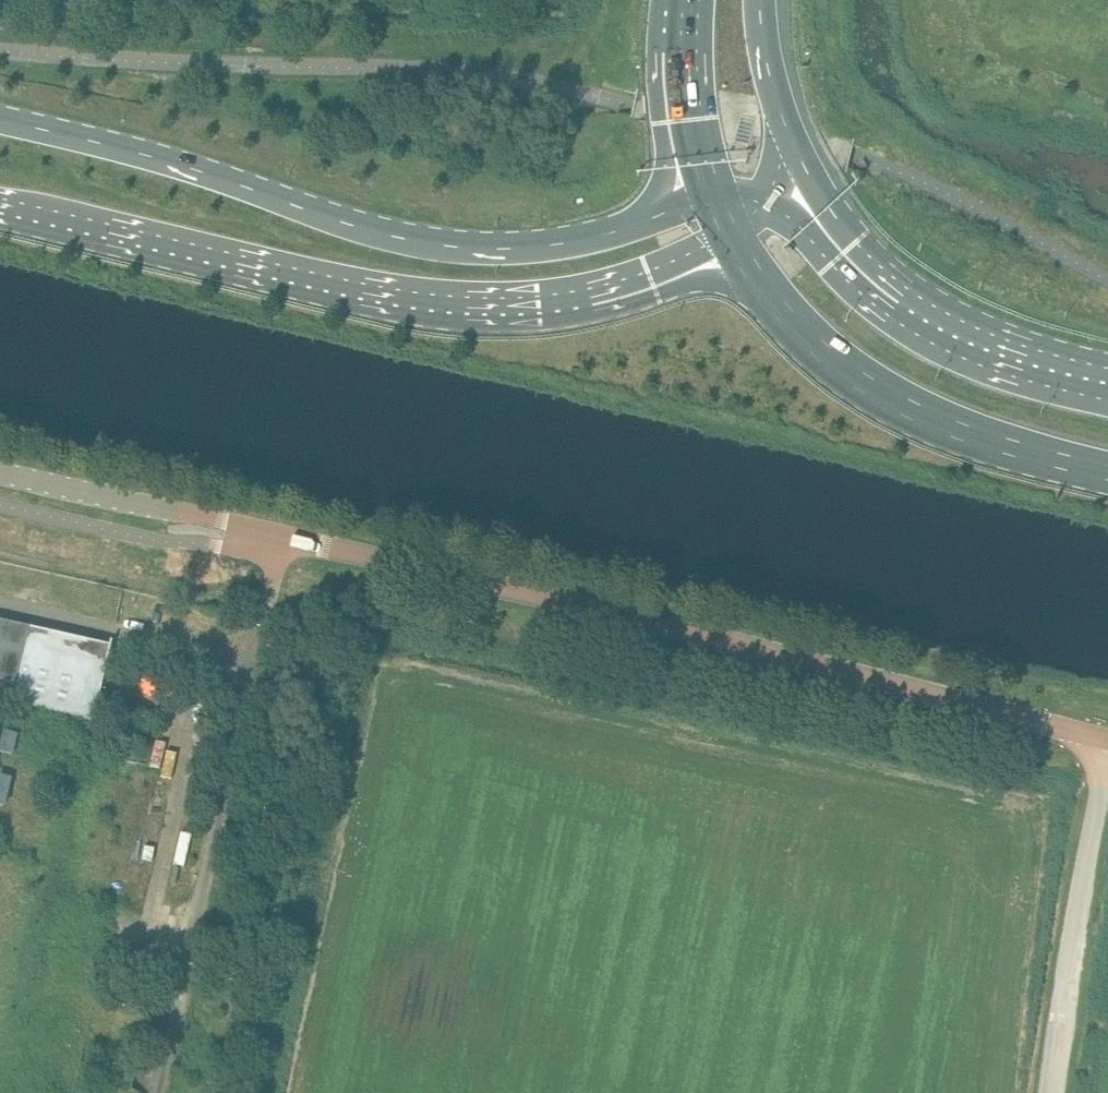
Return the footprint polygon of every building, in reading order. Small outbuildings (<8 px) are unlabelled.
[(15,685),(11,702),(66,715),(94,721),(111,646),(0,621),(0,681),(15,685)] [(66,715),(11,702),(0,751),(0,814),(4,814),(0,831),(0,1008),(66,715)]
